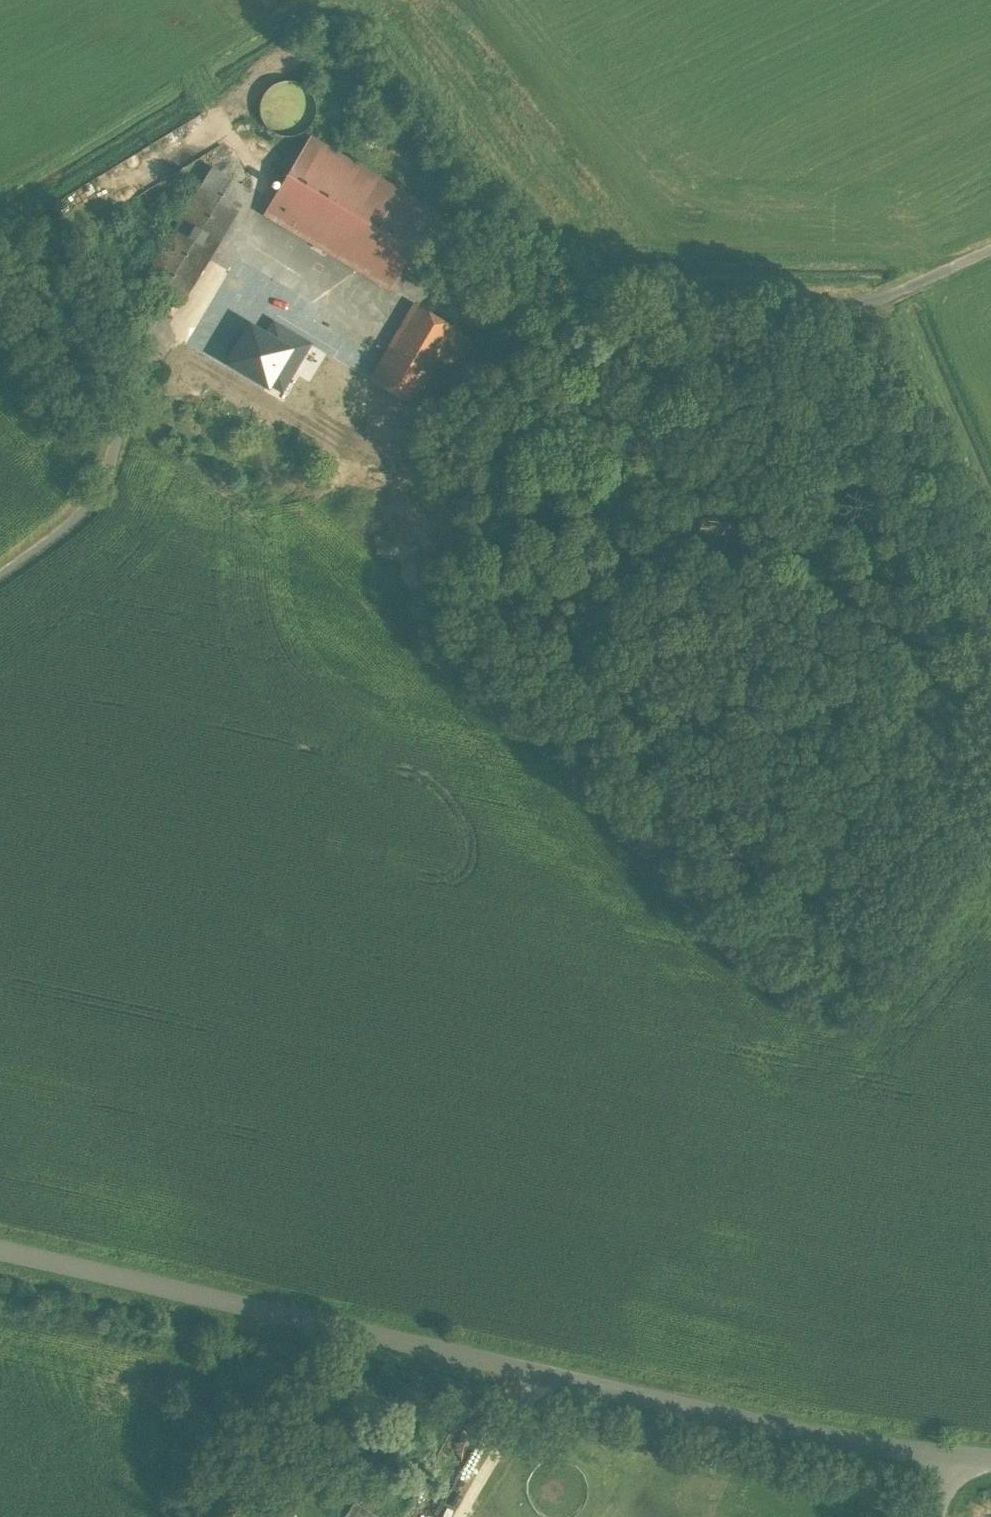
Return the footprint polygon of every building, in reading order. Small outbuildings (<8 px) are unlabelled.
[(259,110),(261,119),(265,127),(272,133),(281,136),(290,137),(300,134),(308,128),(313,120),(315,111),(315,102),(311,93),(304,86),(296,82),(287,80),(278,82),(270,86),(264,93),(260,101),(259,110)] [(436,213),(309,137),(264,213),(390,289),(436,213)] [(250,189),(212,167),(144,281),(182,303),(250,189)] [(275,356),(277,357),(302,314),(229,270),(180,353),(251,397),(275,356)] [(473,339),(416,304),(370,379),(427,414),(473,339)] [(275,356),(251,397),(338,448),(367,400),(349,389),(344,397),(277,357),(275,356)]
